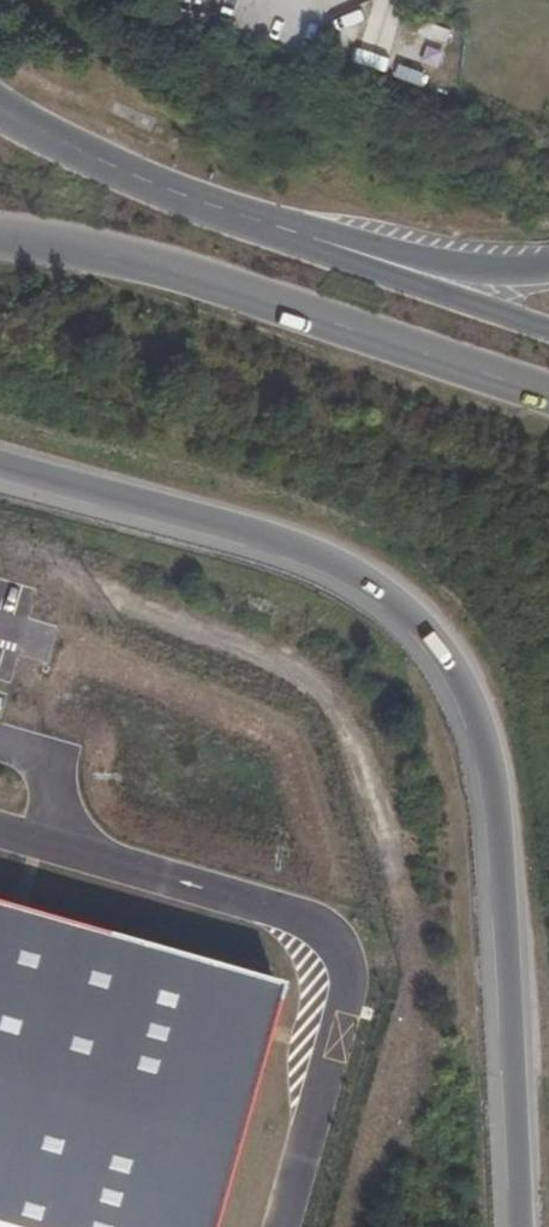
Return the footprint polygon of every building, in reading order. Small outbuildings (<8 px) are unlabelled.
[(309,20),(299,50),(315,55),(324,25),(309,20)] [(275,990),(0,911),(0,1226),(207,1226),(275,990)]
